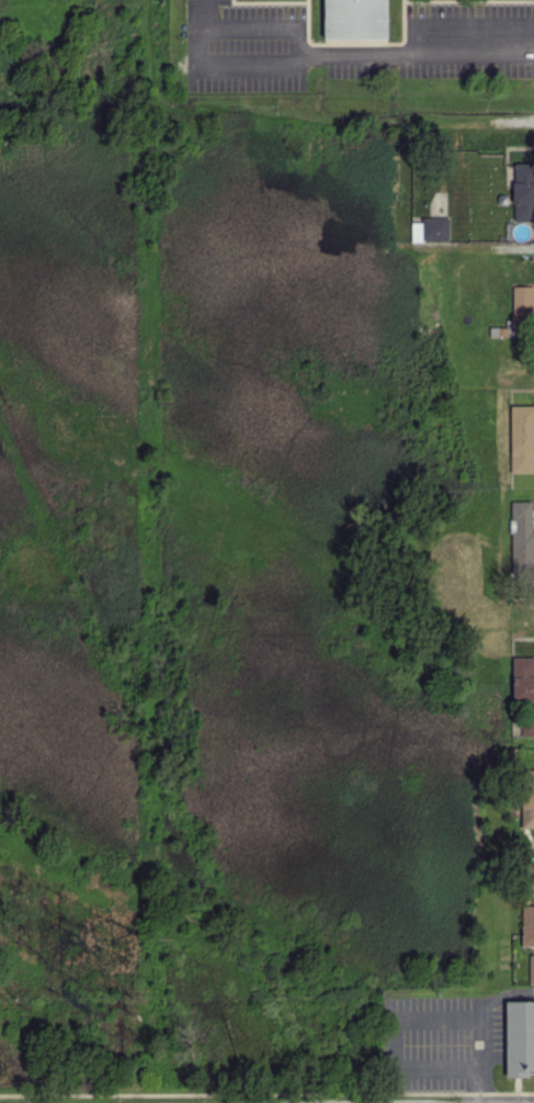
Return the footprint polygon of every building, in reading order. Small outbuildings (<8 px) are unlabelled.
[(329,31),(329,0),(384,0),(384,31),(329,31)] [(512,163),(513,221),(533,221),(533,162),(512,163)] [(411,222),(411,241),(448,240),(448,217),(421,217),(421,222),(411,222)] [(512,312),(533,312),(533,302),(533,285),(511,285),(512,312)] [(509,405),(510,472),(533,472),(533,405),(509,405)] [(533,501),(509,501),(510,571),(533,571),(533,501)] [(512,657),(512,700),(533,700),(533,657),(512,657)] [(533,735),(533,715),(520,715),(520,735),(533,735)] [(533,828),(533,769),(520,769),(521,828),(533,828)] [(533,946),(533,905),(521,905),(521,946),(533,946)] [(505,1000),(533,1000),(533,1072),(505,1072),(505,1000)]
